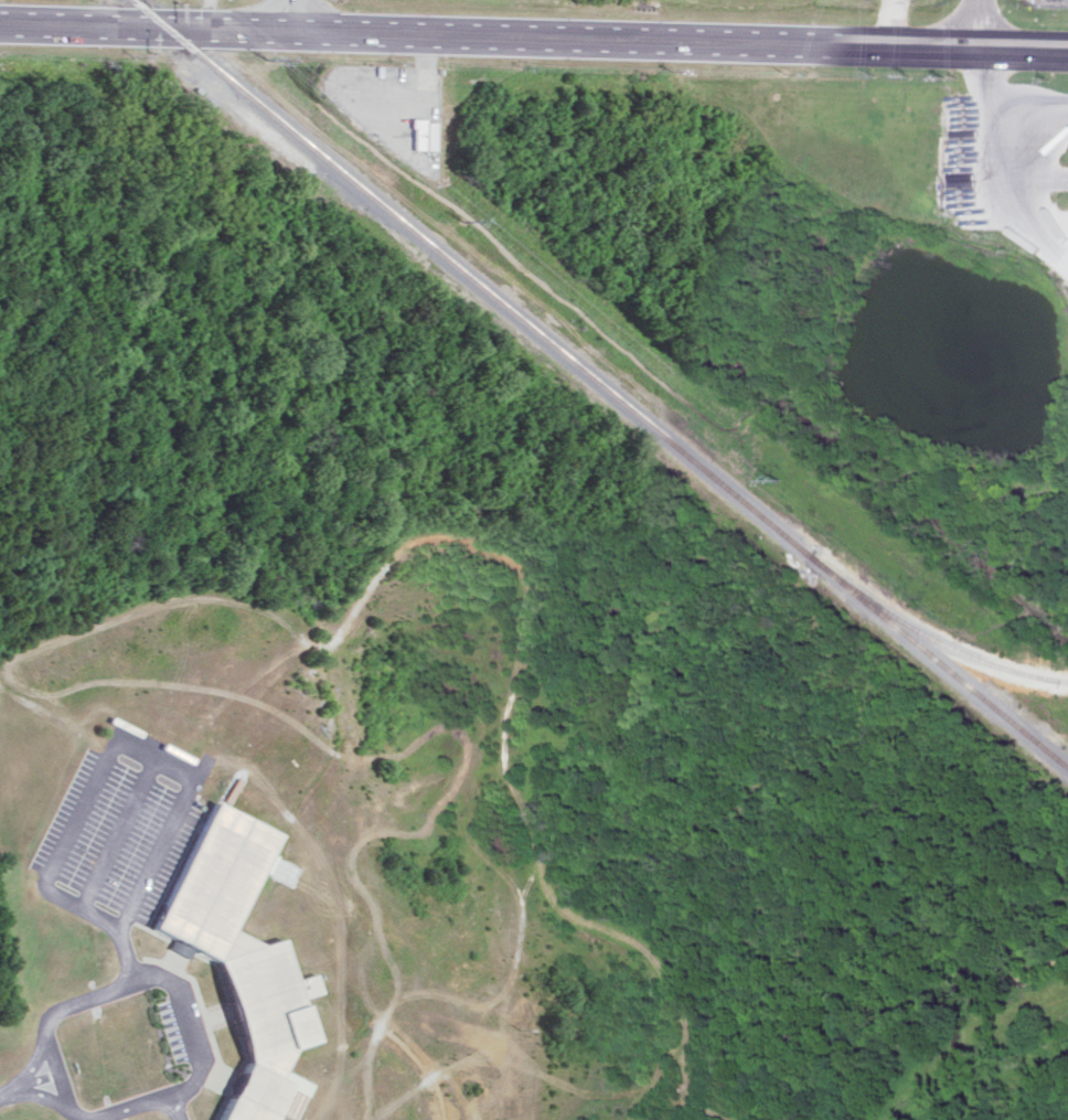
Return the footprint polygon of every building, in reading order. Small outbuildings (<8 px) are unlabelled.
[(290,1086),(278,1080),(292,1050),(312,1044),(299,1002),(322,994),(316,973),(295,980),(282,941),(260,948),(227,931),(275,838),(212,807),(150,930),(214,962),(245,1065),(219,1119),(274,1119),(290,1086)]
